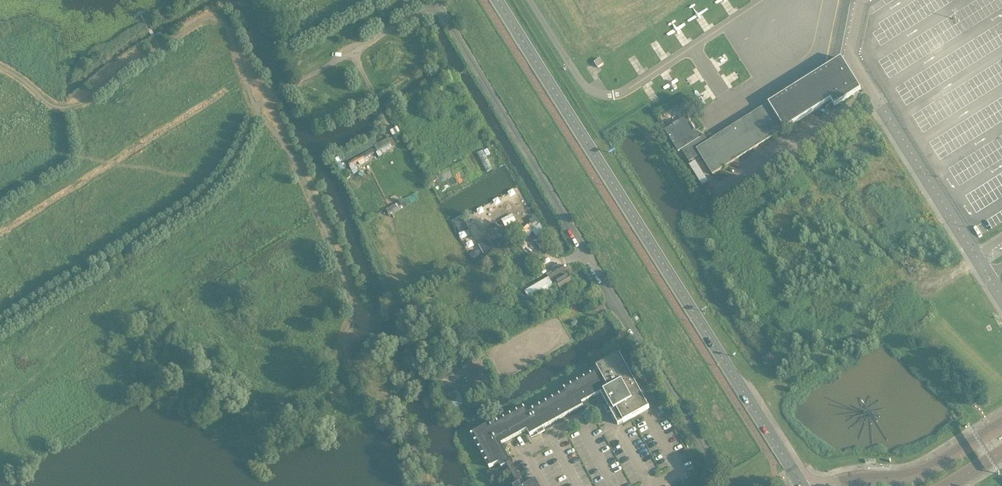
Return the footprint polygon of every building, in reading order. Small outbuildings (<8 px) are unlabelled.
[(784,130),(831,100),(835,107),(861,90),(841,58),(768,104),(784,130)] [(604,64),(600,59),(594,63),(598,68),(604,64)] [(784,130),(768,104),(708,142),(704,135),(700,138),(686,116),(664,130),(678,152),(682,150),(689,162),(694,159),(693,157),(699,153),(712,175),(784,130)] [(397,127),(389,131),(392,136),(399,132),(397,127)] [(374,146),(377,144),(373,137),(342,154),(345,161),(374,146)] [(391,138),(387,140),(387,139),(377,144),(374,146),(377,152),(379,151),(388,146),(389,149),(395,146),(391,138)] [(492,148),(484,152),(486,157),(494,153),(492,148)] [(362,155),(347,163),(354,174),(357,172),(353,165),(371,155),(370,152),(362,156),(362,155)] [(346,174),(338,158),(335,160),(336,163),(335,163),(342,177),(346,174)] [(708,182),(697,164),(695,161),(689,165),(702,185),(708,182)] [(388,215),(403,208),(399,201),(385,209),(388,215)] [(535,217),(530,220),(534,228),(540,224),(535,217)] [(462,218),(454,222),(460,233),(468,228),(462,218)] [(528,226),(522,233),(523,234),(526,237),(532,231),(531,230),(528,226)] [(506,235),(500,238),(503,244),(509,240),(506,235)] [(542,235),(533,240),(536,244),(544,239),(542,235)] [(498,239),(492,243),(495,249),(502,245),(498,239)] [(487,240),(478,245),(484,255),(493,250),(487,240)] [(544,241),(538,245),(540,250),(547,246),(544,241)] [(476,245),(467,250),(473,261),(482,256),(476,245)] [(532,251),(528,255),(532,259),(536,255),(532,251)] [(573,283),(569,276),(573,274),(569,267),(549,278),(548,278),(524,291),(531,303),(547,294),(555,289),(554,288),(558,286),(561,290),(573,283)] [(502,444),(527,430),(530,435),(537,432),(539,435),(545,431),(543,428),(583,406),(582,403),(595,396),(601,393),(618,425),(623,422),(649,408),(620,354),(597,367),(598,370),(564,388),(566,391),(532,409),(534,412),(528,415),(524,407),(490,425),(492,428),(489,429),(487,426),(471,434),(489,468),(499,463),(502,468),(507,465),(518,485),(516,485),(524,485),(502,444)] [(464,370),(461,365),(460,364),(432,379),(435,385),(464,370)] [(449,412),(465,404),(458,390),(442,398),(449,412)]
